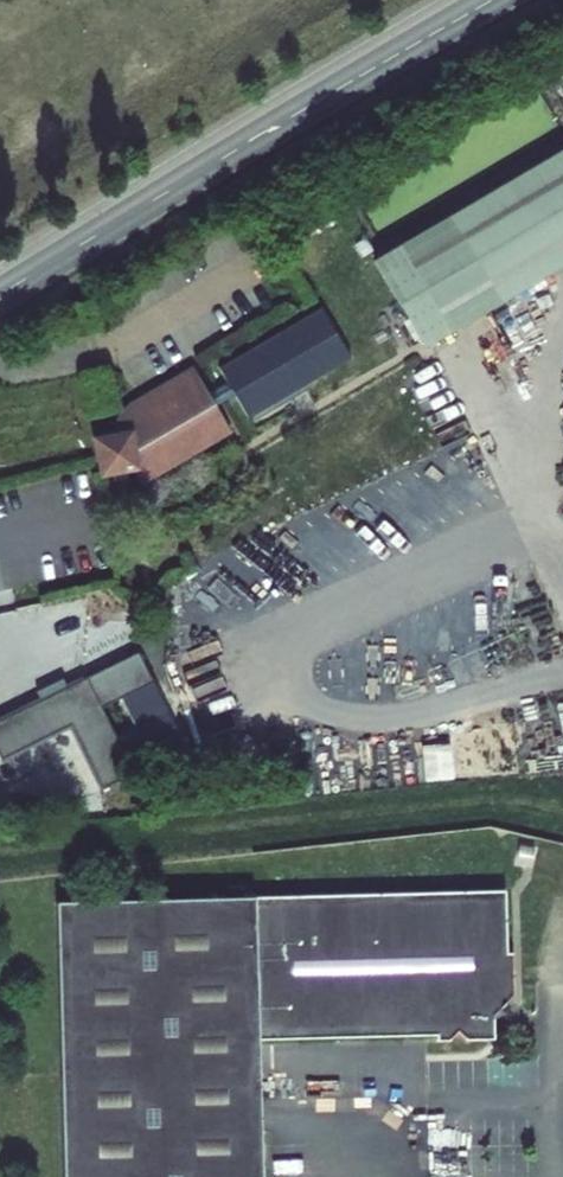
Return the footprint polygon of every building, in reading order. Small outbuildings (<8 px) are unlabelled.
[(376,267),(428,353),(562,271),(562,154),(376,267)] [(221,364),(251,415),(348,359),(319,308),(221,364)] [(147,489),(234,436),(197,375),(132,414),(127,416),(124,418),(120,422),(118,427),(117,433),(118,438),(120,443),(99,448),(106,483),(139,476),(147,489)] [(0,720),(0,752),(2,757),(68,725),(99,789),(132,772),(101,708),(153,683),(138,652),(0,720)] [(450,775),(448,742),(407,744),(408,777),(450,775)] [(515,989),(513,947),(508,947),(506,884),(58,898),(66,1176),(265,1176),(261,1035),(438,1030),(438,1036),(451,1035),(459,1027),(468,1035),(495,1034),(494,1010),(515,989)]
